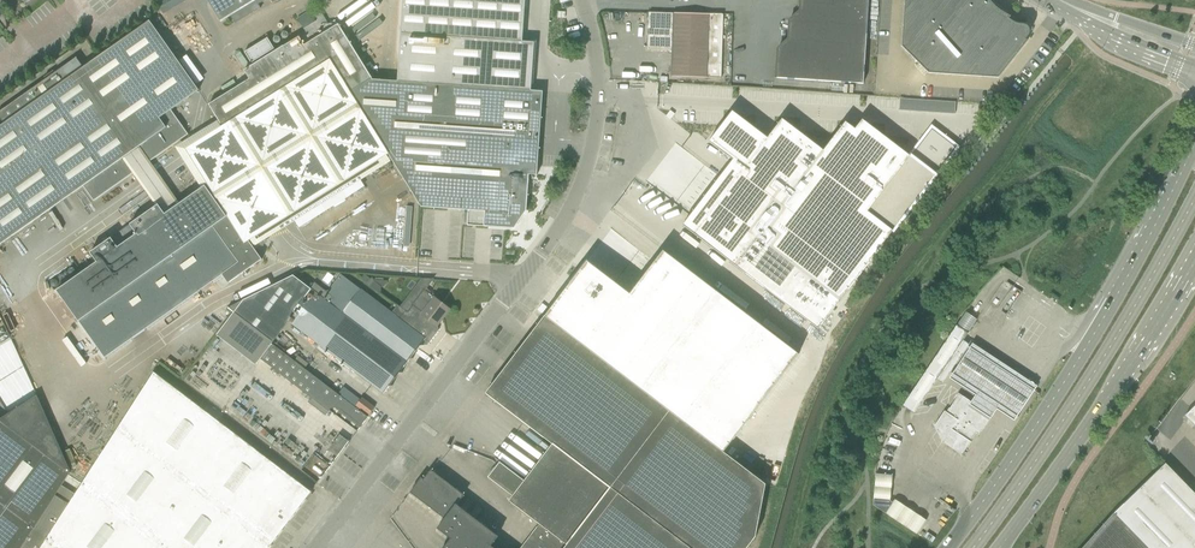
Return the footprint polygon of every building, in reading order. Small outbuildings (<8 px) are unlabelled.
[(168,13),(188,1),(188,0),(159,0),(168,13)] [(220,22),(238,11),(243,19),(261,8),(258,4),(265,0),(207,0),(220,22)] [(398,81),(531,90),(535,42),(523,41),(525,0),(403,0),(401,34),(398,81)] [(901,46),(928,73),(998,78),(1027,41),(1027,40),(1025,39),(1027,36),(1028,35),(1029,34),(1029,33),(1029,32),(1029,30),(1029,29),(1028,28),(1027,27),(1027,26),(1025,25),(1024,25),(1023,24),(1020,24),(1016,23),(1013,21),(1009,19),(1009,18),(1010,17),(999,11),(997,9),(993,6),(988,0),(905,0),(901,46)] [(866,44),(868,7),(800,2),(799,11),(789,20),(788,39),(866,44)] [(249,79),(209,105),(223,127),(330,60),(350,93),(373,79),(338,24),(334,27),(331,22),(328,24),(320,11),(312,15),(309,11),(297,19),(306,33),(284,46),(283,46),(244,70),(249,79)] [(724,15),(661,13),(649,13),(648,49),(673,50),(672,77),(721,78),(724,15)] [(83,186),(94,201),(135,172),(124,157),(138,147),(149,162),(188,134),(171,110),(199,90),(149,21),(83,67),(77,58),(77,57),(0,111),(0,118),(4,124),(0,126),(0,244),(83,186)] [(251,63),(274,49),(268,38),(244,52),(251,63)] [(863,84),(866,44),(788,39),(778,48),(776,78),(863,84)] [(216,125),(173,152),(200,195),(206,192),(243,253),(251,248),(253,251),(296,225),(300,231),(365,191),(361,185),(392,167),(330,67),(221,133),(216,125)] [(373,79),(350,93),(421,207),(468,210),(467,225),(514,229),(526,211),(529,175),(537,175),(543,91),(531,90),(373,79)] [(732,160),(682,225),(818,329),(936,175),(934,173),(939,167),(941,168),(958,146),(929,124),(907,153),(862,119),(855,128),(845,120),(823,150),(782,118),(767,137),(732,111),(708,142),(732,160)] [(228,283),(253,265),(262,259),(252,245),(260,239),(250,226),(242,232),(229,214),(226,216),(205,186),(165,214),(158,204),(90,252),(97,262),(57,290),(105,357),(222,275),(228,283)] [(587,261),(545,316),(723,452),(799,354),(663,250),(630,294),(587,261)] [(329,271),(324,280),(330,283),(335,275),(329,271)] [(364,274),(361,278),(367,283),(366,284),(378,293),(381,292),(381,287),(384,287),(388,281),(375,280),(372,277),(370,279),(364,274)] [(414,306),(402,321),(341,275),(327,293),(314,283),(310,288),(293,275),(228,307),(235,313),(273,341),(273,342),(272,343),(277,348),(282,340),(277,337),(287,324),(285,323),(287,320),(383,393),(389,386),(392,386),(392,382),(399,373),(402,373),(402,369),(409,359),(413,359),(413,356),(420,346),(427,345),(439,330),(438,327),(437,326),(450,309),(424,290),(412,305),(414,306)] [(766,484),(723,452),(545,316),(486,393),(552,444),(524,481),(500,462),(488,477),(513,496),(509,501),(539,524),(567,545),(565,547),(747,547),(755,537),(766,484)] [(968,333),(956,326),(956,325),(902,406),(914,414),(936,380),(942,384),(967,347),(961,343),(968,333)] [(367,417),(277,348),(272,343),(273,342),(273,341),(255,364),(256,364),(260,359),(272,368),(311,398),(308,402),(326,415),(330,410),(341,419),(345,414),(360,425),(359,426),(360,427),(367,417)] [(973,349),(950,384),(955,388),(976,401),(971,407),(989,418),(987,422),(991,424),(997,414),(1005,420),(1015,426),(1037,391),(1028,385),(979,353),(973,349)] [(312,492),(302,484),(153,372),(117,428),(271,545),(312,492)] [(944,411),(934,426),(941,442),(961,455),(970,442),(976,433),(978,434),(987,422),(989,418),(971,407),(970,406),(971,405),(972,404),(971,403),(970,403),(958,395),(949,408),(947,413),(944,411)] [(45,539),(68,504),(55,495),(70,471),(37,396),(0,420),(0,547),(39,547),(45,539)] [(369,415),(375,407),(362,398),(356,405),(369,415)] [(1185,415),(1194,425),(1194,405),(1185,415)] [(271,545),(117,428),(81,484),(165,547),(269,547),(271,545)] [(1082,547),(1194,547),(1194,494),(1165,463),(1113,513),(1082,547)] [(464,495),(431,470),(424,479),(421,478),(410,492),(445,519),(437,528),(455,542),(453,545),(447,544),(444,547),(494,547),(491,546),(498,536),(457,505),(464,495)] [(81,484),(45,539),(56,547),(165,547),(81,484)] [(897,501),(894,498),(873,497),(873,505),(888,515),(897,501)] [(567,545),(539,524),(521,547),(565,547),(567,545)] [(45,539),(39,547),(56,547),(45,539)]
